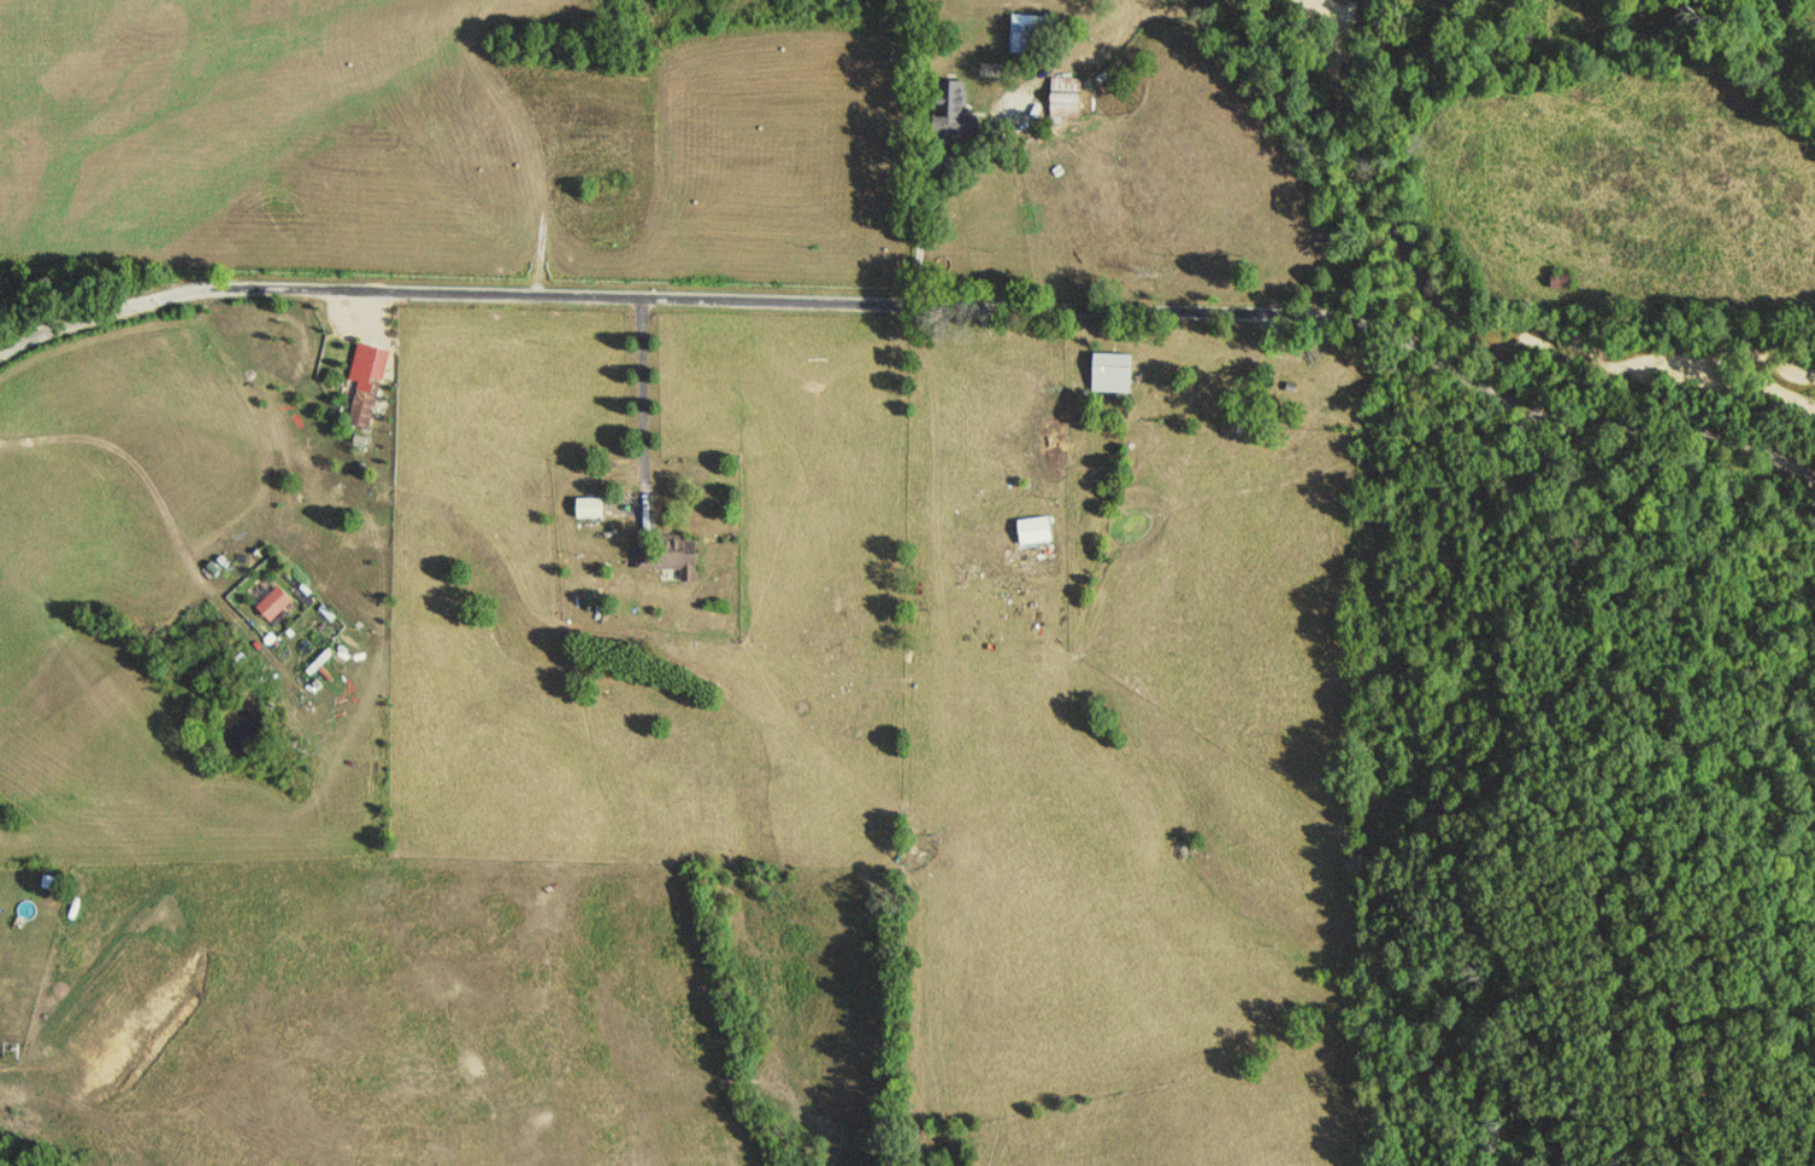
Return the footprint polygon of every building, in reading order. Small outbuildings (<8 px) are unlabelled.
[(1015,54),(1046,55),(1048,17),(1017,15),(1015,54)] [(987,122),(970,114),(976,103),(959,94),(943,126),(977,142),(987,122)] [(393,352),(360,344),(352,380),(361,382),(351,424),(374,430),(393,352)] [(1131,356),(1088,354),(1087,392),(1131,393),(1131,356)] [(583,499),(583,519),(608,519),(608,499),(583,499)] [(1015,545),(1052,542),(1050,518),(1013,521),(1015,545)] [(640,571),(683,571),(683,583),(702,583),(702,541),(686,541),(686,536),(672,536),(672,554),(640,554),(640,571)] [(260,607),(273,622),(297,601),(283,586),(260,607)]
